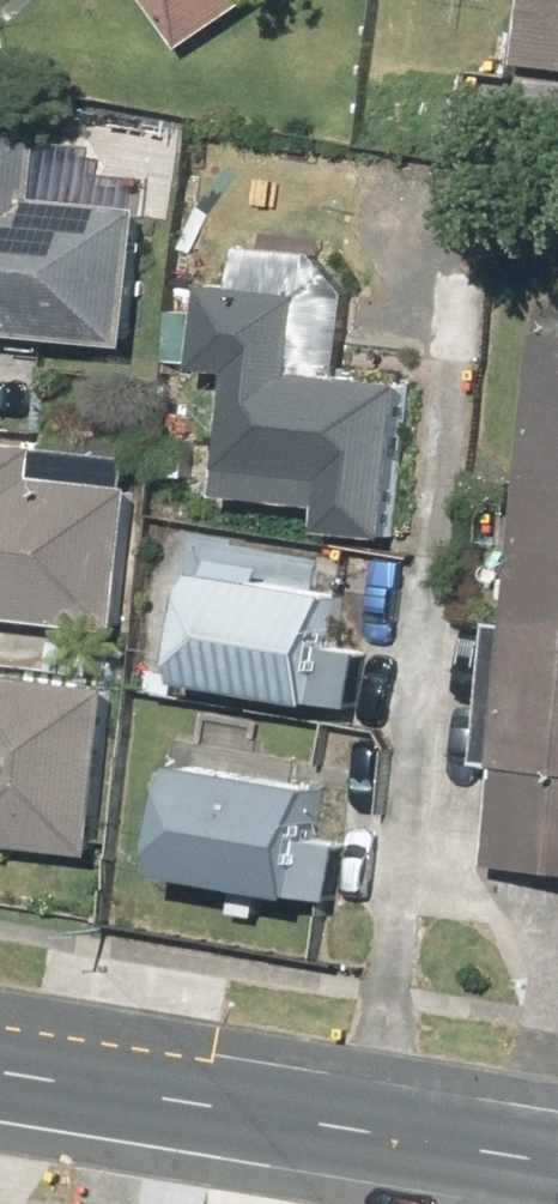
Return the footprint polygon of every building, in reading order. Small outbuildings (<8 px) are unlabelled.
[(185,62),(275,0),(142,0),(185,62)] [(514,72),(557,77),(557,0),(523,0),(514,72)] [(136,355),(149,216),(45,206),(51,144),(0,139),(0,342),(136,355)] [(194,375),(240,381),(228,477),(329,489),(322,543),(391,551),(411,390),(298,376),(307,302),(205,290),(194,375)] [(546,335),(484,881),(557,889),(557,336),(546,335)] [(119,635),(133,501),(40,491),(44,454),(0,450),(0,623),(119,635)] [(320,718),(338,603),(201,582),(183,696),(320,718)] [(119,693),(0,680),(0,852),(102,863),(119,693)] [(301,908),(318,797),(183,777),(166,888),(301,908)]
